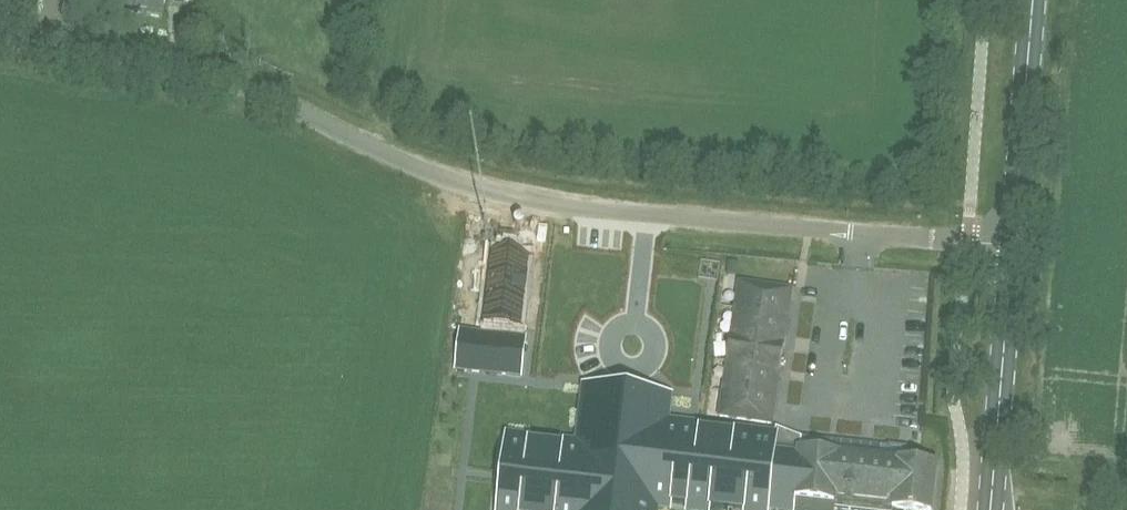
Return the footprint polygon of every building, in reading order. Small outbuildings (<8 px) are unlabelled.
[(119,11),(163,19),(166,0),(121,0),(119,11)] [(483,252),(475,321),(510,325),(514,294),(516,294),(517,293),(515,293),(516,284),(518,284),(518,283),(515,282),(518,256),(483,252)] [(734,310),(786,318),(790,290),(738,283),(734,310)] [(783,344),(786,318),(734,310),(731,336),(783,344)] [(460,333),(456,368),(521,376),(524,358),(526,340),(509,338),(460,333)] [(779,370),(783,344),(731,336),(727,363),(779,370)] [(775,396),(779,370),(727,363),(724,389),(775,396)] [(498,509),(651,509),(652,501),(668,503),(686,505),(708,508),(727,509),(834,509),(841,509),(931,509),(936,468),(904,464),(906,448),(909,448),(912,422),(872,417),(869,443),(893,446),(893,448),(891,462),(801,452),(801,448),(775,445),(775,441),(734,436),(698,432),(660,428),(664,396),(590,387),(583,450),(563,448),(527,444),(506,441),(498,509)] [(772,424),(775,396),(724,389),(720,416),(772,424)] [(542,412),(578,409),(577,396),(541,399),(542,412)] [(490,437),(515,436),(514,414),(489,415),(490,437)]
